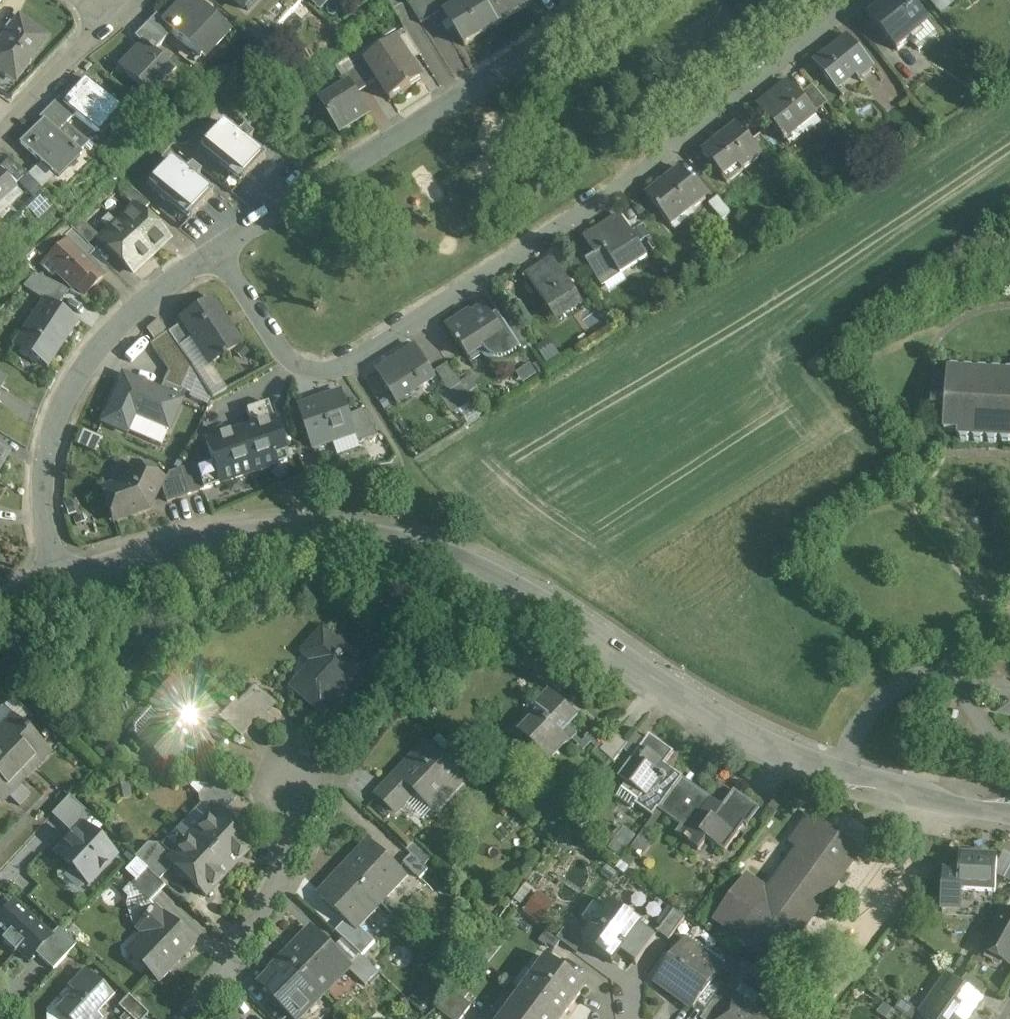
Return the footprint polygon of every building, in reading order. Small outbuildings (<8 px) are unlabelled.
[(189,0),(184,0),(162,24),(161,25),(171,34),(199,60),(211,46),(215,50),(228,36),(189,0)] [(242,8),(249,0),(233,0),(242,8)] [(408,5),(421,25),(442,13),(434,0),(416,0),(408,5)] [(445,17),(465,49),(500,28),(482,0),(472,0),(445,17)] [(500,28),(532,8),(528,0),(482,0),(500,28)] [(909,0),(893,0),(870,18),(897,52),(912,40),(929,26),(928,25),(929,24),(909,0)] [(162,24),(155,17),(146,27),(163,43),(171,34),(161,25),(162,24)] [(18,20),(0,45),(0,76),(5,79),(20,59),(29,66),(47,41),(18,20)] [(929,26),(912,40),(920,51),(937,36),(929,26)] [(163,43),(146,27),(133,40),(141,47),(142,46),(152,55),(163,43)] [(422,56),(407,33),(397,40),(411,63),(422,56)] [(849,39),(828,57),(826,55),(814,64),(837,92),(856,77),(859,81),(873,68),(849,39)] [(411,63),(397,40),(365,60),(377,80),(391,101),(423,81),(411,63)] [(141,47),(118,72),(144,96),(168,70),(152,55),(142,46),(141,47)] [(365,60),(362,56),(352,62),(356,68),(367,86),(377,80),(365,60)] [(367,86),(356,68),(344,76),(349,83),(350,83),(357,94),(368,87),(367,86)] [(349,83),(320,101),(340,133),(370,114),(357,94),(350,83),(349,83)] [(63,108),(62,109),(74,119),(95,136),(116,112),(84,84),(63,108)] [(801,98),(789,84),(759,109),(787,143),(817,118),(816,117),(801,98)] [(828,106),(813,88),(801,98),(816,117),(828,106)] [(63,108),(58,104),(49,113),(65,128),(74,119),(62,109),(63,108)] [(65,128),(49,113),(39,124),(42,127),(43,126),(56,138),(65,128)] [(239,132),(223,117),(200,142),(243,180),(265,155),(248,140),(252,135),(243,127),(239,132)] [(42,127),(19,150),(53,184),(77,160),(56,138),(43,126),(42,127)] [(752,144),(738,126),(703,155),(728,186),(762,158),(763,157),(752,144)] [(776,156),(761,137),(752,144),(763,157),(762,158),(767,163),(776,156)] [(187,169),(171,155),(148,179),(191,217),(213,192),(196,177),(200,173),(191,165),(187,169)] [(8,165),(0,173),(0,176),(15,192),(24,183),(8,165)] [(682,172),(667,184),(666,183),(658,190),(658,191),(647,200),(672,231),(707,203),(682,172)] [(142,196),(126,181),(118,189),(134,205),(135,204),(141,211),(150,203),(142,195),(142,196)] [(0,182),(0,210),(14,198),(0,182)] [(732,217),(718,200),(709,207),(723,224),(732,217)] [(141,211),(135,204),(134,205),(118,221),(151,255),(169,239),(141,211)] [(97,235),(80,217),(70,227),(72,229),(87,245),(88,245),(97,235)] [(151,255),(118,221),(99,239),(132,274),(151,255)] [(627,239),(616,223),(595,236),(607,255),(597,262),(596,260),(589,265),(598,279),(599,278),(602,283),(618,272),(622,278),(647,262),(631,236),(627,239)] [(87,245),(72,229),(62,238),(66,242),(67,241),(85,260),(94,251),(88,245),(87,245)] [(607,255),(595,236),(585,243),(596,260),(597,262),(607,255)] [(85,260),(67,241),(66,242),(50,257),(57,263),(57,272),(74,290),(77,287),(84,294),(102,277),(85,260)] [(583,309),(553,263),(528,280),(538,297),(539,296),(557,324),(583,309)] [(69,291),(35,274),(23,286),(44,299),(57,308),(69,291)] [(57,308),(44,299),(13,346),(47,368),(78,322),(57,308)] [(240,347),(211,302),(180,322),(209,367),(240,347)] [(493,322),(486,311),(472,320),(470,317),(447,332),(459,351),(461,350),(470,363),(471,363),(470,362),(484,353),(487,358),(494,364),(503,366),(512,364),(522,357),(523,357),(523,356),(504,326),(498,318),(497,319),(498,320),(494,323),(493,321),(493,322)] [(533,350),(513,320),(504,326),(523,356),(533,350)] [(188,345),(177,329),(169,334),(180,351),(188,345)] [(169,334),(168,334),(151,345),(169,371),(160,392),(177,400),(191,368),(180,351),(169,334)] [(416,351),(378,376),(397,406),(435,381),(416,351)] [(1008,369),(1005,372),(1002,372),(1002,371),(1000,369),(994,368),(991,371),(988,371),(986,368),(980,367),(977,370),(974,370),(972,367),(966,367),(963,369),(960,369),(958,366),(952,366),(949,368),(948,368),(947,373),(933,372),(931,406),(945,407),(943,431),(958,432),(957,436),(959,436),(959,437),(961,439),(967,440),(970,437),(973,437),(973,438),(975,440),(981,441),(983,438),(986,438),(987,439),(989,441),(995,442),(998,439),(1000,439),(1003,442),(1009,443),(1009,441),(1009,369),(1008,369)] [(462,388),(449,368),(437,375),(450,396),(462,388)] [(160,392),(139,383),(117,432),(157,449),(178,400),(177,400),(160,392)] [(343,397),(323,404),(324,406),(301,414),(314,452),(357,438),(357,437),(351,419),(343,397)] [(380,440),(365,414),(351,419),(357,437),(357,438),(360,446),(380,440)] [(277,415),(212,437),(225,475),(226,474),(290,452),(277,415)] [(205,450),(191,455),(195,466),(196,466),(201,483),(214,478),(205,450)] [(195,466),(180,471),(188,495),(203,490),(201,483),(196,466),(195,466)] [(161,482),(131,467),(124,482),(105,489),(116,520),(141,512),(151,503),(161,482)] [(180,471),(169,475),(163,489),(167,503),(188,495),(180,471)] [(363,666),(324,631),(304,653),(314,662),(291,688),(320,713),(363,666)] [(216,713),(177,678),(152,705),(167,718),(143,745),(167,767),(216,713)] [(276,706),(254,686),(238,704),(257,721),(260,724),(276,706)] [(577,719),(549,692),(534,709),(538,713),(519,733),(550,762),(569,742),(562,736),(577,719)] [(238,704),(235,701),(219,719),(241,739),(257,721),(238,704)] [(0,730),(0,797),(5,793),(9,796),(19,786),(15,782),(32,764),(36,768),(46,757),(42,754),(47,748),(13,716),(0,730)] [(628,746),(616,736),(604,749),(601,746),(593,755),(606,767),(611,762),(615,765),(628,746)] [(650,737),(619,779),(643,797),(636,806),(653,818),(658,811),(676,786),(682,778),(665,766),(674,754),(650,737)] [(428,745),(378,797),(396,814),(415,793),(430,808),(447,790),(452,795),(465,781),(428,745)] [(676,786),(658,811),(670,819),(687,794),(676,786)] [(720,811),(699,796),(696,800),(687,794),(670,819),(682,828),(676,836),(699,852),(707,840),(725,853),(745,826),(747,828),(760,810),(735,792),(720,811)] [(413,799),(405,807),(423,824),(431,815),(413,799)] [(259,847),(217,807),(191,834),(233,874),(259,847)] [(861,851),(811,814),(789,844),(798,850),(768,892),(746,876),(714,920),(737,936),(734,940),(776,970),(785,957),(772,947),(786,928),(799,937),(861,851)] [(115,857),(83,826),(73,837),(72,836),(64,844),(65,845),(56,855),(88,886),(115,857)] [(233,874),(191,834),(165,862),(207,901),(233,874)] [(407,879),(369,843),(344,870),(382,905),(407,879)] [(433,860),(416,844),(407,852),(412,857),(425,869),(433,860)] [(425,869),(412,857),(404,865),(421,881),(429,873),(425,869)] [(997,861),(961,859),(960,875),(945,874),(943,906),(962,907),(963,891),(995,893),(997,861)] [(165,888),(146,870),(130,887),(149,904),(165,888)] [(382,905),(344,870),(319,896),(357,931),(382,905)] [(538,922),(552,904),(537,892),(523,910),(538,922)] [(14,904),(0,919),(0,935),(4,939),(1,943),(14,955),(17,951),(29,962),(50,938),(14,904)] [(641,926),(612,905),(583,943),(612,964),(620,954),(637,966),(656,939),(640,927),(641,926)] [(194,945),(156,909),(151,914),(150,913),(145,917),(147,919),(141,924),(152,935),(131,957),(158,982),(194,945)] [(674,911),(658,934),(669,942),(686,919),(674,911)] [(1005,911),(983,951),(1009,966),(1009,964),(1009,914),(1005,911)] [(361,929),(367,934),(382,918),(376,912),(361,929)] [(36,954),(52,969),(76,945),(60,930),(36,954)] [(349,970),(312,933),(286,959),(323,995),(349,970)] [(685,941),(655,981),(694,1010),(715,981),(723,969),(722,968),(685,941)] [(345,964),(366,984),(376,973),(355,953),(345,964)] [(286,959),(261,984),(296,1018),(300,1018),(323,995),(286,959)] [(504,1018),(564,1018),(587,987),(548,959),(504,1018)] [(729,960),(722,968),(723,969),(715,981),(725,988),(739,968),(729,960)] [(739,968),(725,988),(736,995),(750,976),(739,968)] [(85,972),(69,988),(75,993),(58,1012),(66,1018),(99,1018),(95,1016),(112,997),(85,972)] [(989,990),(967,974),(960,984),(982,999),(989,990)] [(926,1018),(968,1018),(982,999),(960,984),(954,980),(926,1018)] [(452,991),(438,1011),(449,1018),(462,1018),(472,1006),(452,991)] [(736,995),(718,1018),(768,1018),(736,995)] [(128,996),(118,1007),(126,1014),(121,1018),(145,1018),(149,1015),(128,996)] [(818,1002),(812,1011),(823,1018),(825,1018),(831,1011),(818,1002)]
